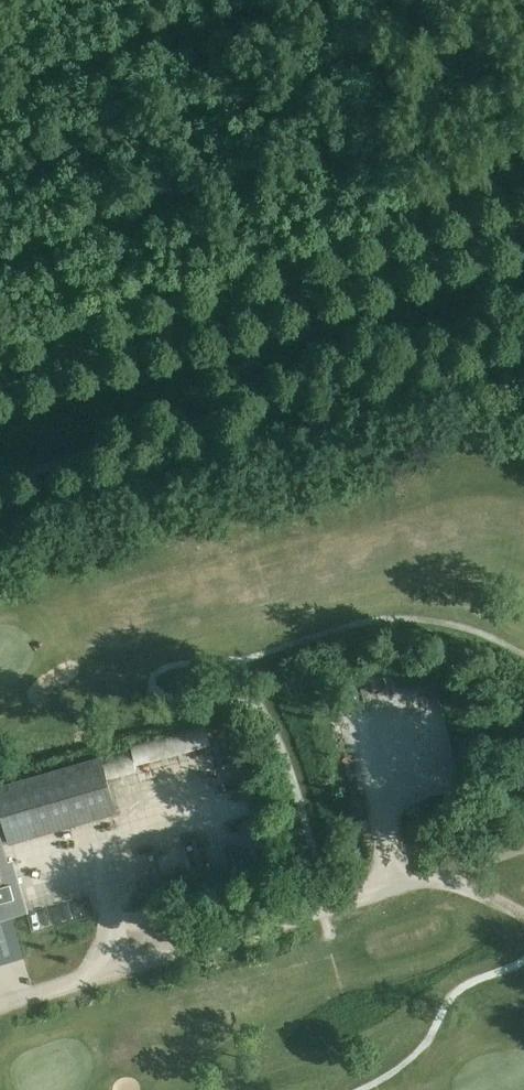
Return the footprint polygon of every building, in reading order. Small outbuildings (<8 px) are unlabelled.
[(116,813),(100,757),(0,786),(0,807),(11,843),(116,813)] [(215,816),(218,844),(231,843),(233,862),(266,858),(262,811),(215,816)] [(21,912),(26,911),(12,862),(7,863),(0,838),(0,918),(21,912)]
